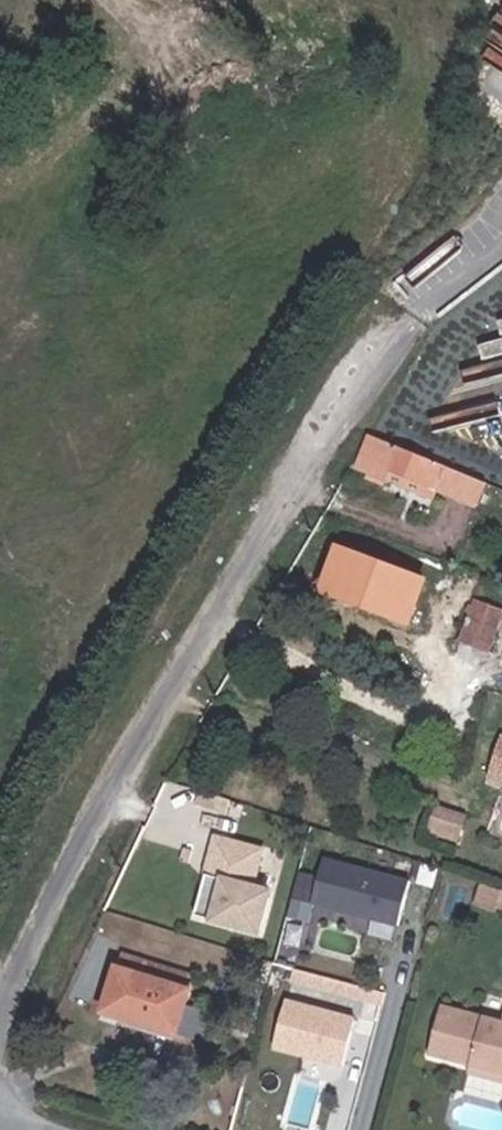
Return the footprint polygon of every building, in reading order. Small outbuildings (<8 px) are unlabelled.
[(501,349),(492,363),(501,370),(501,350),(501,349)] [(368,482),(376,485),(387,461),(362,452),(342,481),(363,491),(368,482)] [(414,488),(423,490),(426,476),(387,461),(376,485),(409,496),(414,488)] [(420,500),(462,515),(470,493),(426,476),(423,490),(420,500)] [(327,612),(403,644),(421,599),(345,567),(327,612)] [(486,678),(501,638),(501,630),(476,620),(457,666),(486,678)] [(497,683),(501,671),(501,638),(486,678),(497,683)] [(488,739),(475,780),(493,784),(497,770),(501,772),(501,743),(488,739)] [(497,770),(493,784),(501,787),(501,772),(497,770)] [(418,844),(444,851),(450,827),(424,822),(418,844)] [(245,843),(200,830),(178,908),(241,926),(253,885),(234,880),(245,843)] [(384,933),(396,888),(310,866),(298,910),(384,933)] [(483,917),(489,894),(468,888),(461,911),(483,917)] [(94,1014),(174,1037),(190,989),(109,966),(94,1014)] [(326,1070),(338,1024),(269,1006),(258,1052),(326,1070)] [(487,1107),(500,1060),(501,1061),(501,1035),(490,1032),(483,1056),(421,1039),(412,1073),(450,1084),(481,1092),(478,1104),(487,1107)] [(447,1096),(478,1104),(481,1092),(450,1084),(447,1096)]
